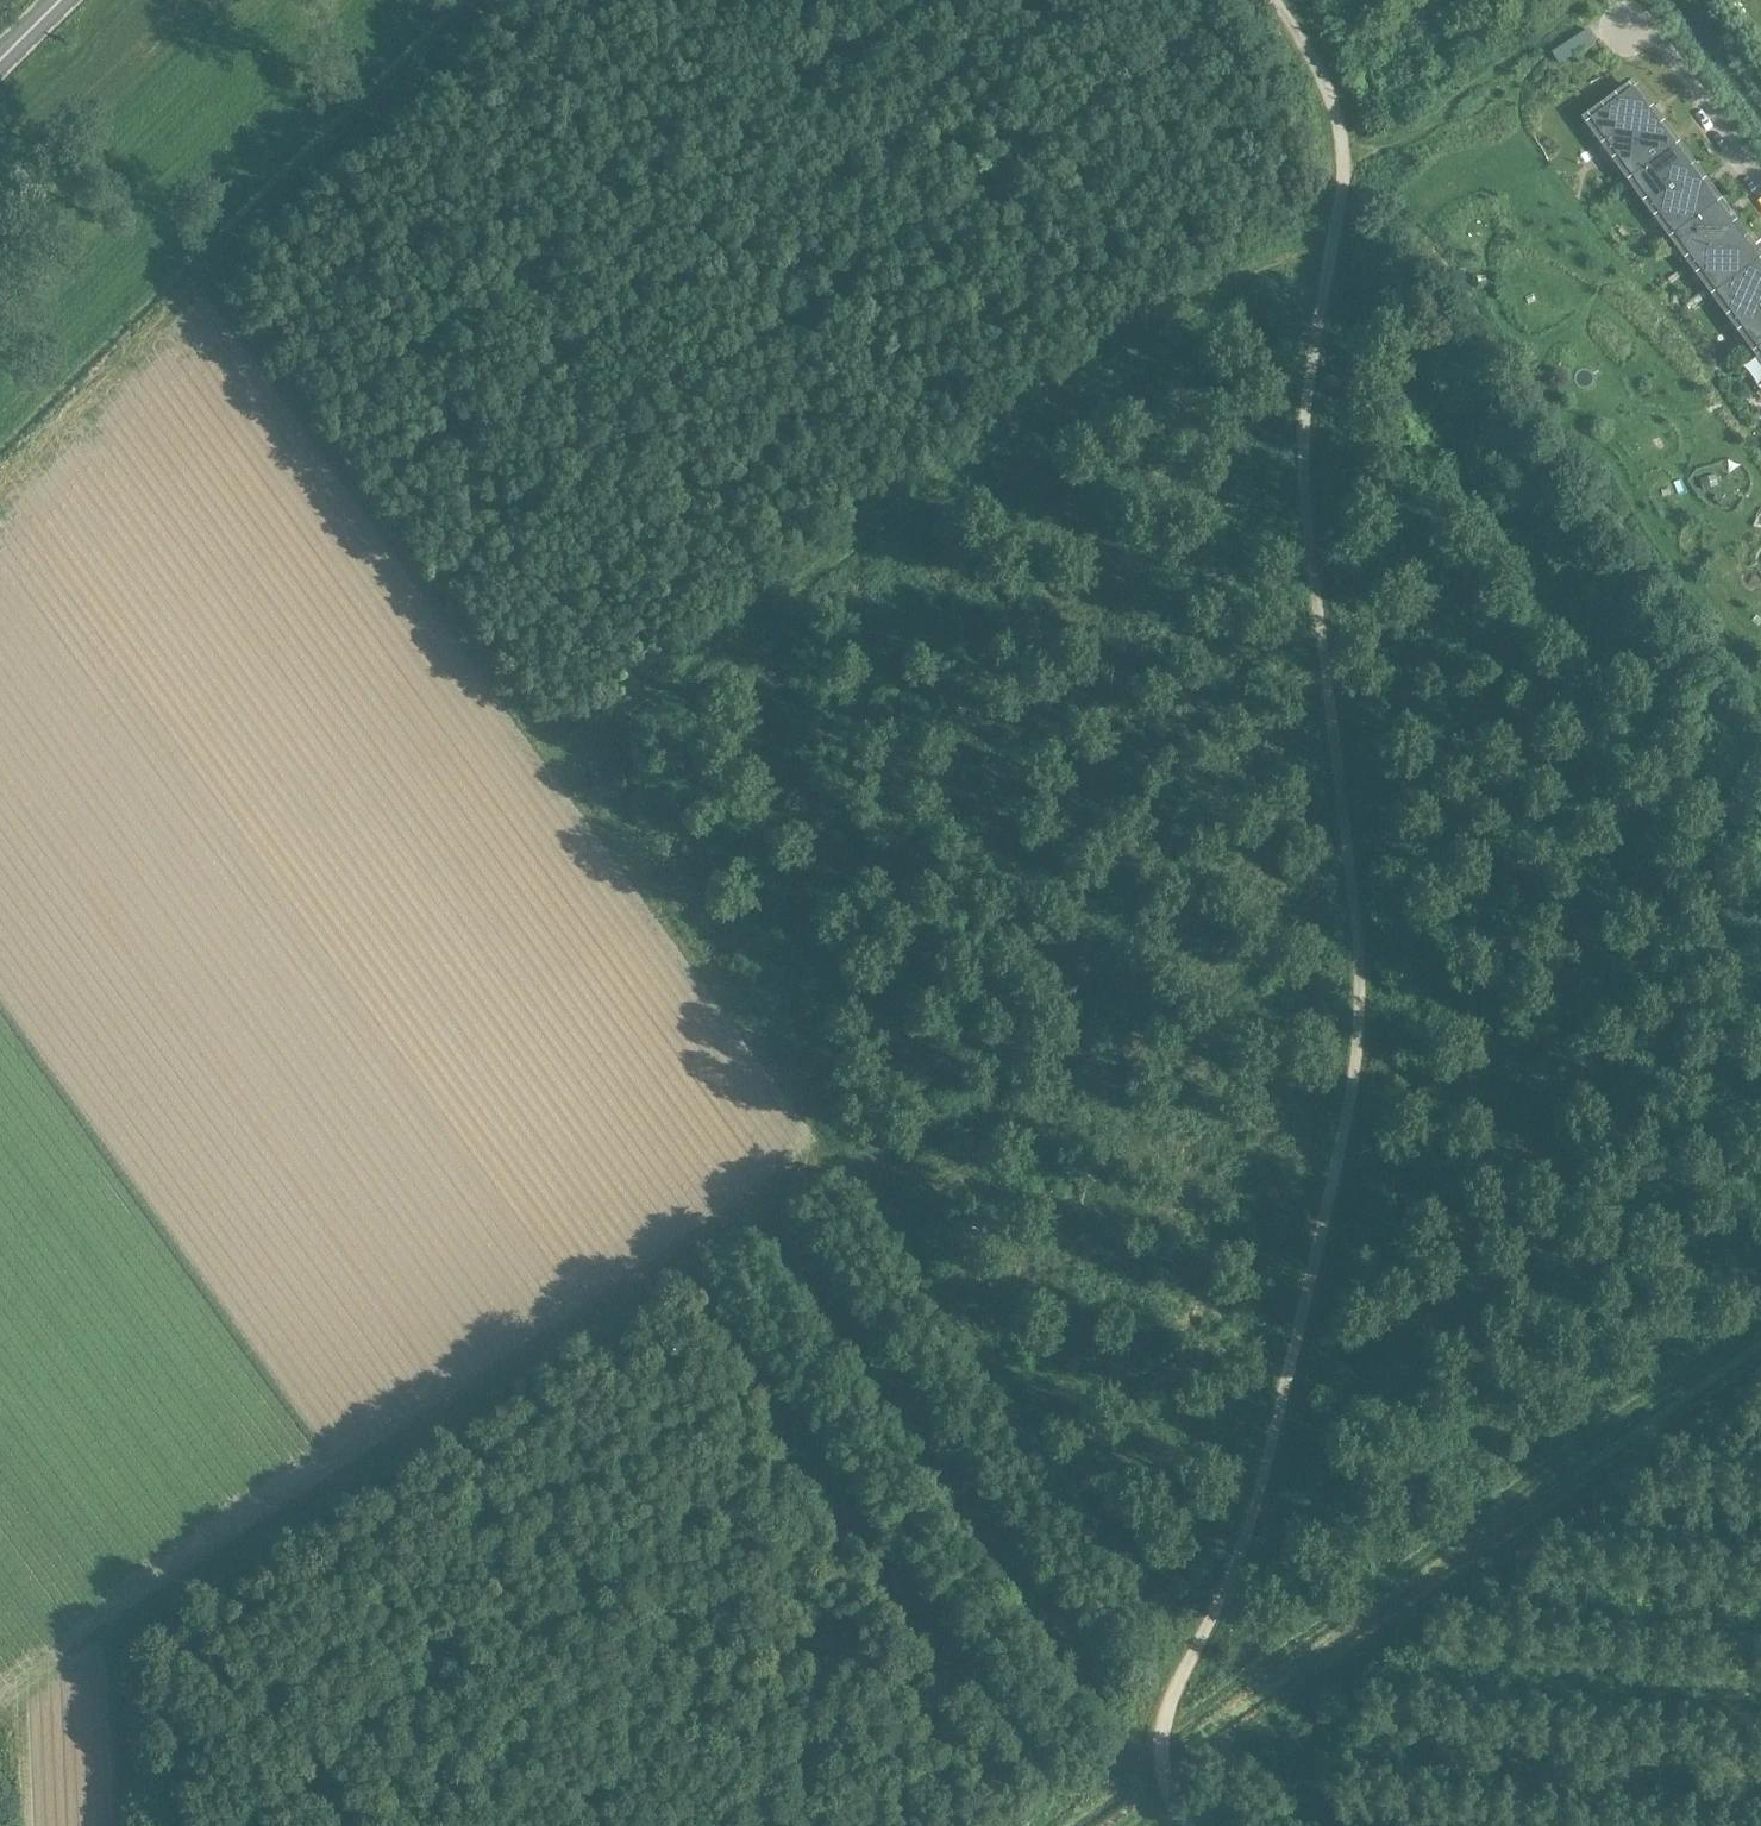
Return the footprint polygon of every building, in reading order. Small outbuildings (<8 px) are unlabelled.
[(1559,64),(1591,44),(1583,30),(1551,50),(1559,64)] [(1633,87),(1589,119),(1631,177),(1675,145),(1633,87)] [(1673,234),(1717,202),(1675,145),(1631,177),(1673,234)] [(1715,291),(1759,259),(1717,202),(1673,234),(1715,291)] [(1760,345),(1760,262),(1759,259),(1715,291),(1757,349),(1760,345)]
